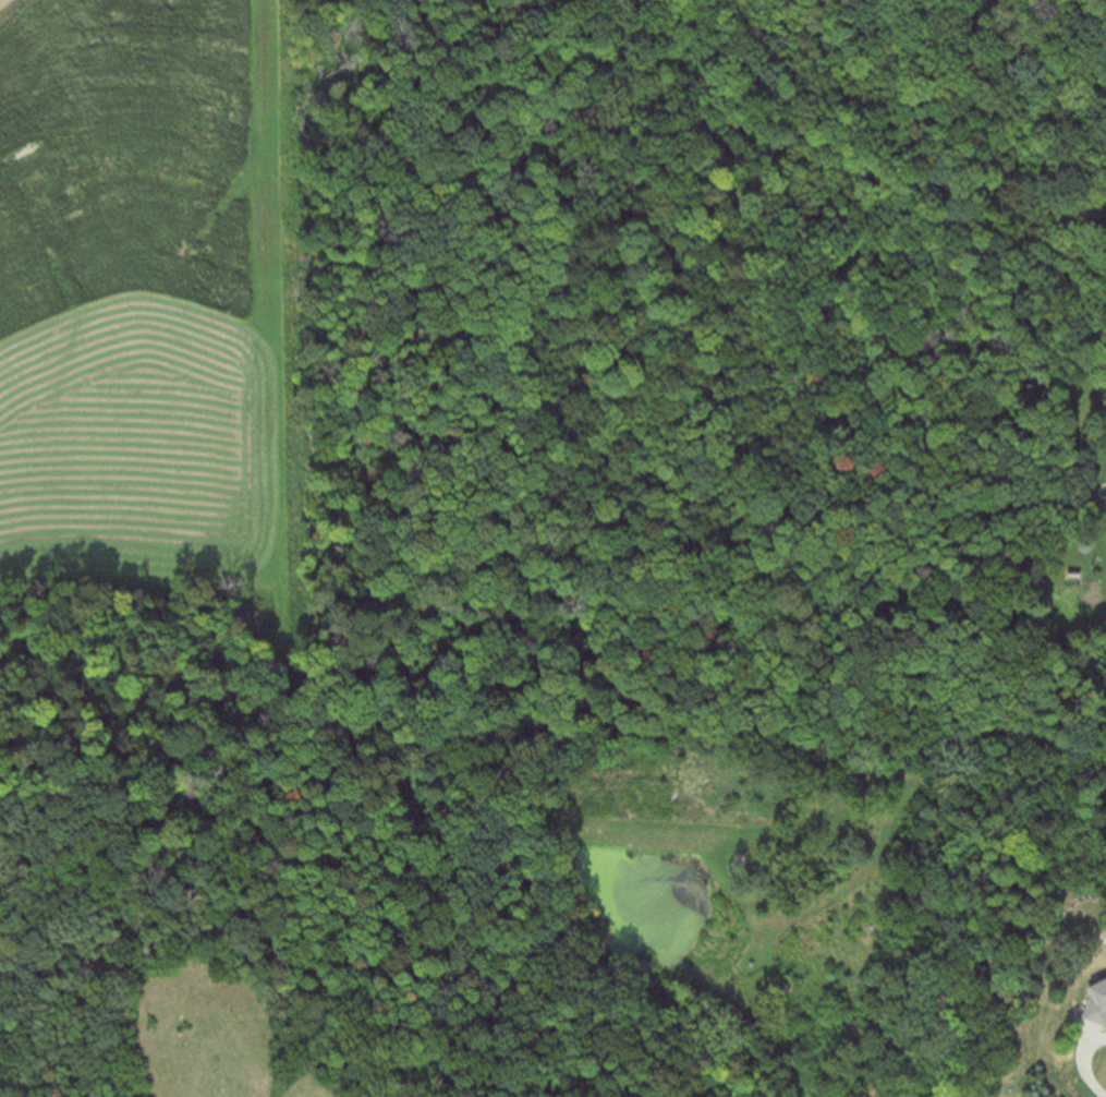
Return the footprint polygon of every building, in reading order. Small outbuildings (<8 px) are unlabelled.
[(1105,1006),(1105,975),(1073,987),(1087,1025),(1105,1018),(1102,1008),(1105,1006)]
